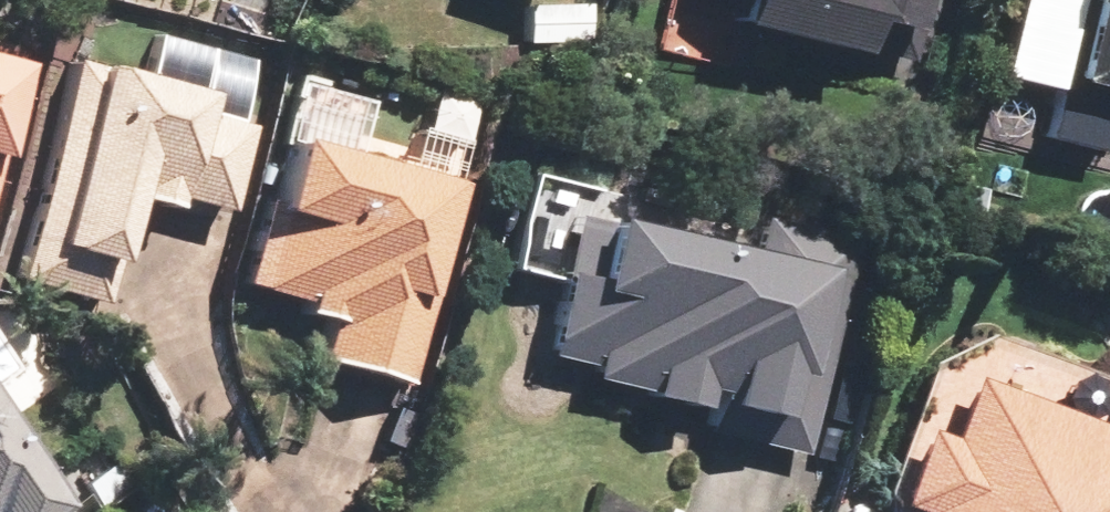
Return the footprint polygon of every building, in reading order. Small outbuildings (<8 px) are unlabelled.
[(667,10),(737,24),(863,49),(869,20),(914,29),(920,0),(669,0),(667,10)] [(1055,87),(1109,98),(1109,0),(1072,0),(1055,87)] [(27,53),(0,47),(0,166),(27,53)] [(182,196),(230,208),(251,125),(202,113),(208,89),(66,53),(10,275),(109,299),(134,198),(178,209),(182,196)] [(276,205),(265,202),(242,291),(329,314),(318,357),(407,380),(460,182),(294,138),(276,205)] [(642,396),(704,409),(700,428),(801,449),(817,373),(806,371),(835,230),(766,216),(760,246),(576,208),(546,351),(593,361),(591,372),(644,383),(642,396)] [(23,363),(0,330),(0,379),(23,363)] [(1107,423),(934,355),(873,511),(1109,511),(1109,415),(1107,423)] [(77,510),(0,403),(0,511),(75,511),(77,510)]
